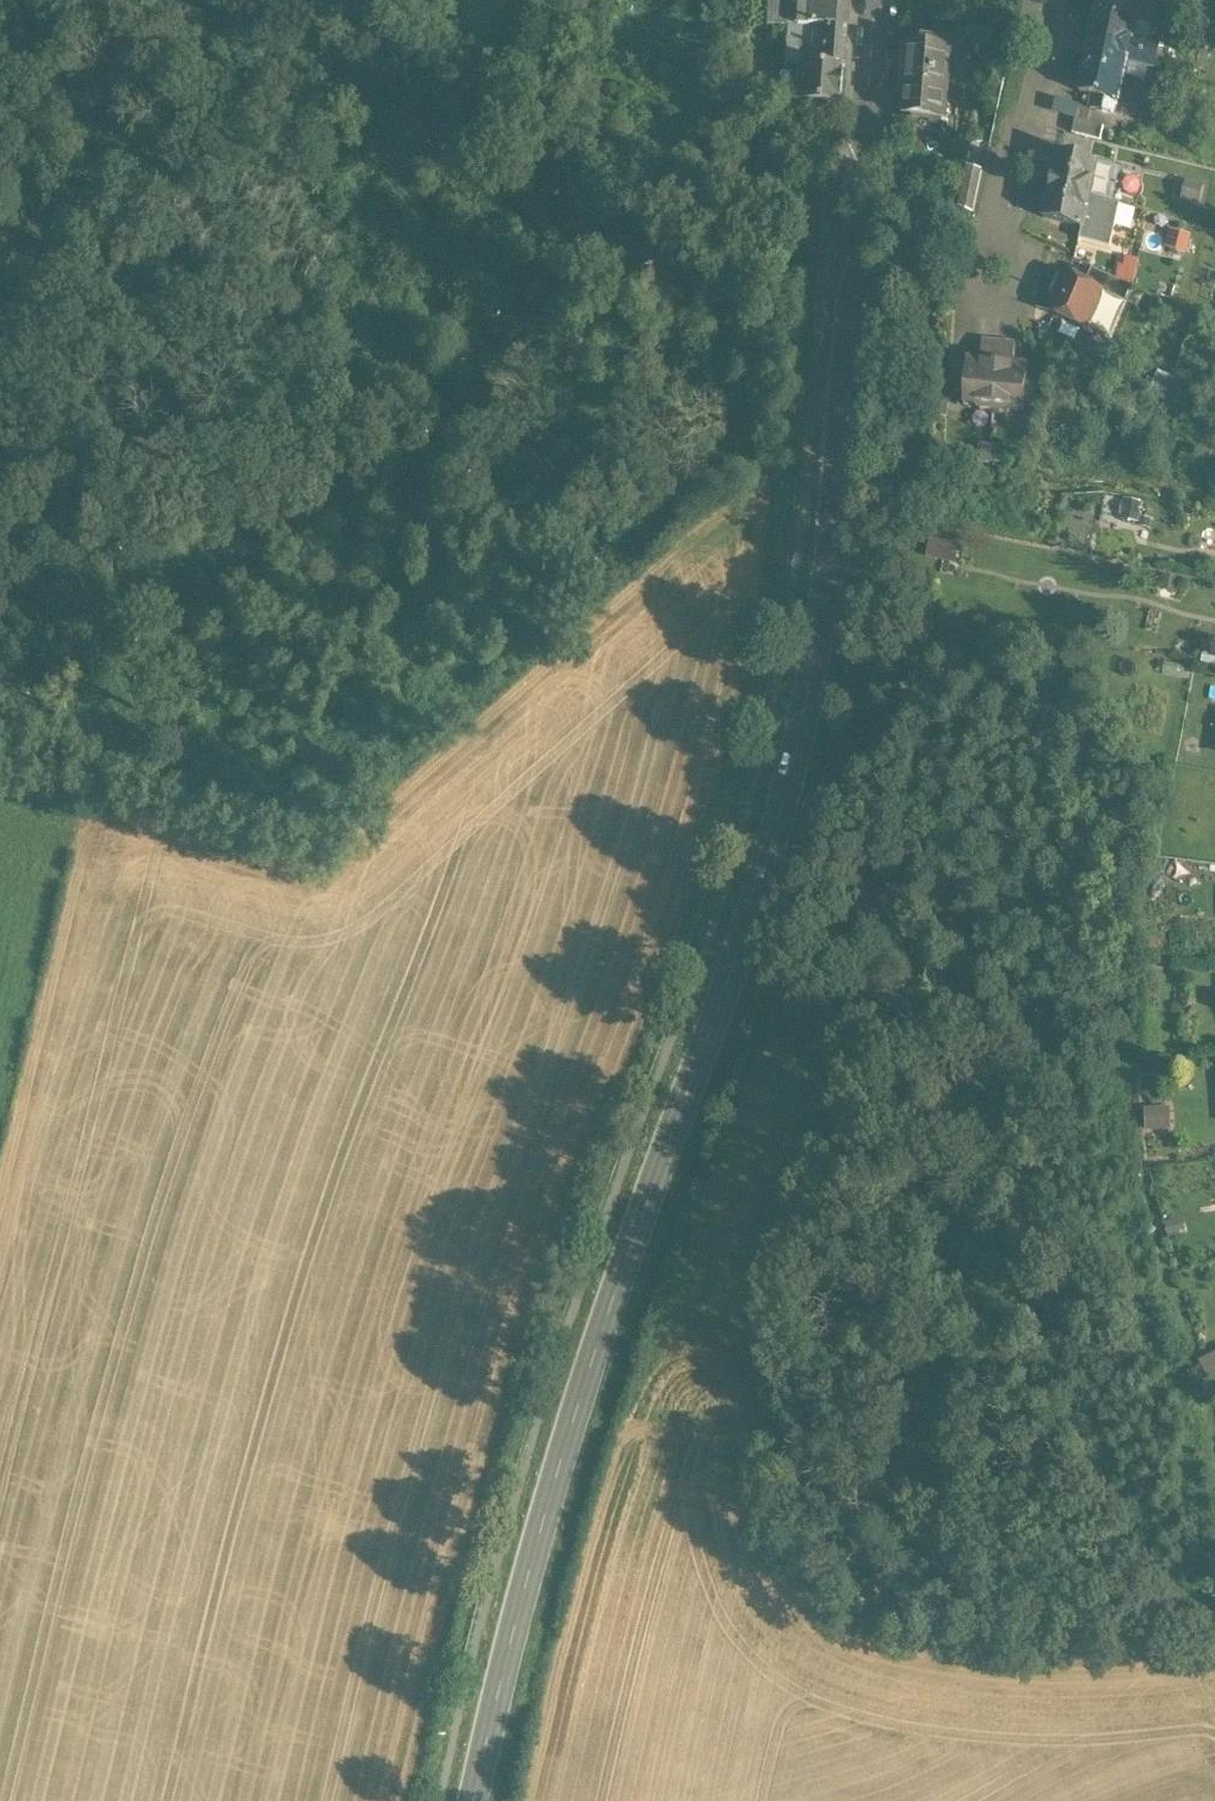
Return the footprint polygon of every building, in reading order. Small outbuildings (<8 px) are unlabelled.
[(797,4),(796,5),(777,0),(766,0),(764,32),(787,33),(786,54),(785,54),(784,68),(790,70),(797,71),(840,74),(845,8),(797,4)] [(986,1),(965,0),(964,19),(985,20),(986,1)] [(1097,19),(1135,27),(1141,0),(1101,0),(1097,19)] [(1152,31),(1158,4),(1141,0),(1135,27),(1148,30),(1152,31)] [(1135,27),(1097,19),(1091,45),(1130,53),(1132,41),(1135,27)] [(1145,44),(1148,30),(1135,27),(1132,41),(1145,44)] [(1145,44),(1132,41),(1130,53),(1157,59),(1159,47),(1145,44)] [(923,42),(923,51),(907,50),(904,97),(947,100),(950,53),(937,52),(938,43),(923,42)] [(1130,53),(1091,45),(1086,70),(1124,79),(1127,65),(1130,53)] [(1171,50),(1159,47),(1157,59),(1168,61),(1171,50)] [(784,68),(729,53),(721,82),(757,90),(759,81),(783,83),(784,68)] [(1157,59),(1130,53),(1127,65),(1154,71),(1154,70),(1157,59)] [(1168,61),(1157,59),(1154,70),(1166,73),(1168,61)] [(790,70),(784,68),(783,83),(796,84),(797,71),(790,70)] [(1124,79),(1086,70),(1080,97),(1093,100),(1090,113),(1115,118),(1124,79)] [(840,74),(797,71),(796,84),(794,111),(837,114),(840,74)] [(1171,85),(1162,84),(1160,95),(1169,97),(1171,85)] [(947,100),(904,97),(903,115),(945,118),(947,100)] [(1077,110),(1059,106),(1056,119),(1074,123),(1077,110)] [(1104,131),(1076,125),(1073,139),(1101,145),(1104,131)] [(825,141),(803,139),(802,150),(824,152),(825,141)] [(1097,167),(1059,158),(1052,191),(1090,200),(1097,167)] [(1119,172),(1097,167),(1090,200),(1112,205),(1119,172)] [(983,181),(966,178),(958,217),(976,220),(983,181)] [(1205,189),(1189,185),(1186,200),(1202,204),(1205,189)] [(1090,200),(1052,191),(1045,225),(1082,234),(1083,233),(1090,200)] [(1112,205),(1090,200),(1083,233),(1082,234),(1080,245),(1110,252),(1120,207),(1112,205)] [(1174,228),(1170,248),(1192,252),(1196,232),(1174,228)] [(1140,282),(1142,259),(1126,257),(1123,280),(1140,282)] [(1092,273),(1087,285),(1086,288),(1099,294),(1112,299),(1118,284),(1092,273)] [(1087,285),(1073,279),(1072,282),(1067,280),(1052,317),(1084,330),(1099,294),(1086,288),(1087,285)] [(1133,290),(1118,284),(1112,299),(1126,305),(1133,290)] [(1126,305),(1112,299),(1099,294),(1084,330),(1111,342),(1126,305)] [(1017,353),(984,351),(983,370),(969,369),(968,373),(967,401),(966,415),(979,416),(982,420),(1009,422),(1013,419),(1026,420),(1026,414),(1028,385),(1029,374),(1015,373),(1017,353)] [(968,373),(954,372),(952,400),(967,401),(968,373)] [(1042,386),(1028,385),(1026,414),(1040,415),(1042,386)] [(1005,456),(981,455),(980,469),(1004,471),(1005,456)] [(1151,1110),(1152,1131),(1177,1130),(1176,1109),(1151,1110)]
